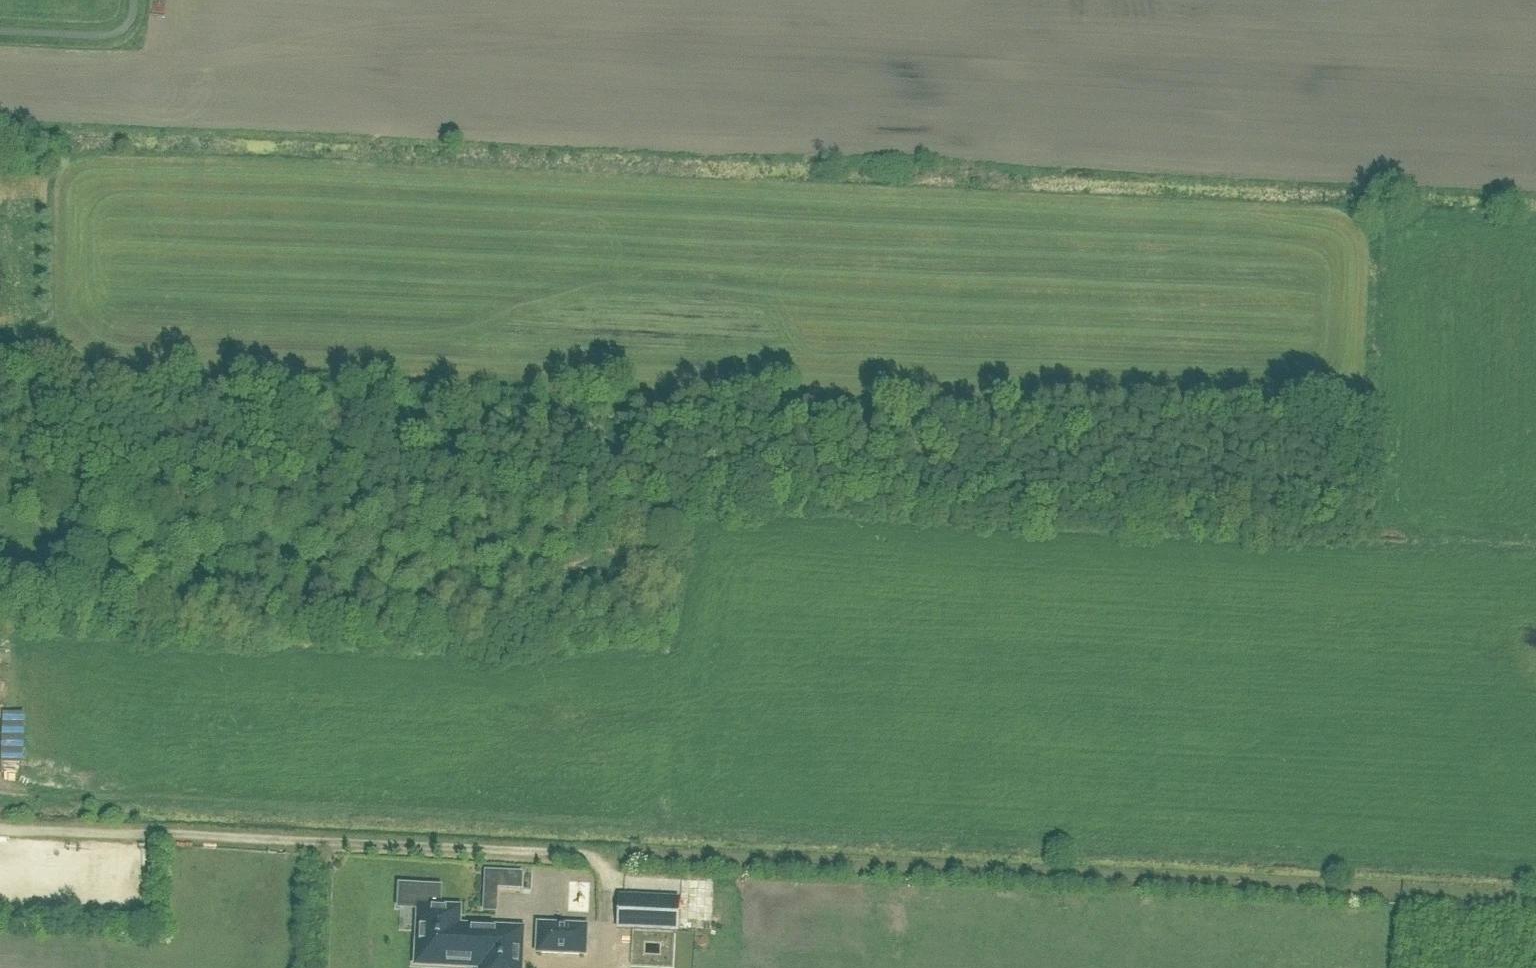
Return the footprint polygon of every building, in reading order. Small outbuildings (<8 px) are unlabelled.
[(3,714),(0,765),(23,766),(25,715),(3,714)] [(617,898),(615,934),(679,938),(681,902),(617,898)] [(521,937),(458,934),(459,910),(419,908),(416,960),(416,967),(520,967),(521,937)] [(585,956),(586,928),(538,926),(537,954),(585,956)]
